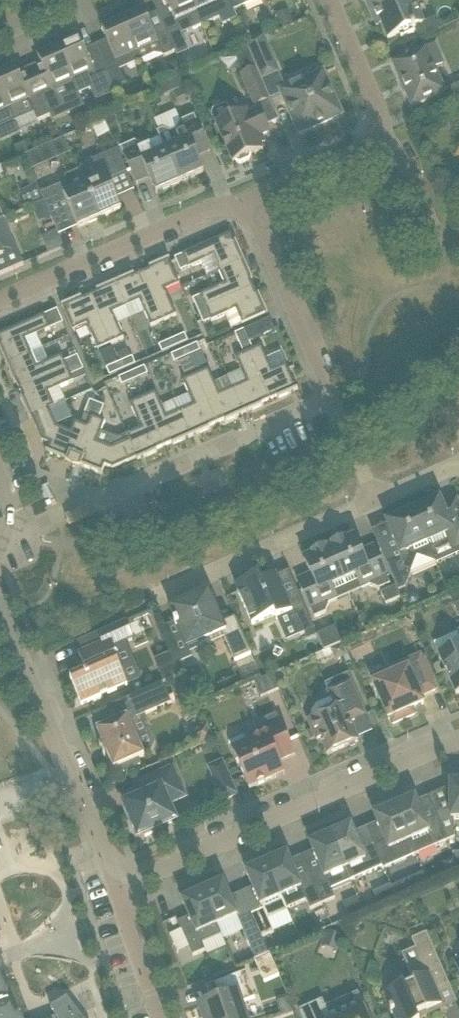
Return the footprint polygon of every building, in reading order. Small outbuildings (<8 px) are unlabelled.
[(165,31),(167,34),(174,30),(178,38),(202,27),(190,0),(166,0),(169,8),(157,14),(165,31)] [(202,27),(219,20),(222,26),(238,20),(234,11),(229,0),(190,0),(202,27)] [(234,11),(258,1),(260,0),(229,0),(234,11)] [(399,35),(401,39),(414,33),(413,31),(415,30),(415,28),(423,24),(413,0),(365,0),(373,18),(378,15),(388,40),(399,35)] [(283,28),(294,24),(289,11),(278,16),(283,28)] [(144,12),(123,21),(137,53),(137,54),(141,62),(142,61),(157,55),(164,58),(175,53),(173,48),(167,36),(167,34),(165,31),(154,36),(144,12)] [(137,53),(123,21),(102,30),(113,55),(102,60),(114,88),(126,83),(116,63),(137,54),(137,53)] [(246,45),(257,70),(262,82),(279,75),(263,38),(246,45)] [(80,40),(59,49),(79,95),(90,90),(96,102),(116,93),(114,88),(102,60),(90,65),(80,40)] [(216,59),(211,48),(193,56),(198,67),(216,59)] [(59,103),(79,95),(59,49),(38,58),(46,78),(35,83),(50,117),(62,111),(59,103)] [(411,56),(393,64),(412,108),(431,100),(444,94),(445,93),(444,91),(435,70),(426,49),(411,56)] [(179,61),(168,66),(173,76),(183,71),(179,61)] [(14,122),(15,123),(34,114),(38,122),(40,121),(50,117),(35,83),(24,88),(16,68),(0,75),(0,89),(14,122)] [(255,108),(270,101),(262,82),(257,70),(241,76),(255,108)] [(280,92),(291,117),(299,136),(343,117),(324,73),(280,92)] [(155,89),(161,102),(178,94),(172,81),(155,89)] [(14,122),(0,89),(0,128),(14,122)] [(216,126),(225,146),(233,165),(236,163),(239,165),(249,160),(251,157),(263,151),(258,138),(270,133),(262,115),(260,111),(248,116),(246,113),(234,118),(230,107),(224,105),(213,110),(212,115),(216,126)] [(177,130),(180,122),(176,112),(155,121),(160,132),(163,130),(171,133),(177,130)] [(34,114),(15,123),(18,130),(38,122),(34,114)] [(160,138),(165,150),(180,184),(204,173),(195,153),(208,147),(200,129),(194,117),(180,122),(177,130),(171,133),(163,130),(160,132),(157,133),(160,138)] [(113,119),(105,123),(108,130),(116,126),(113,119)] [(18,130),(15,123),(14,122),(0,128),(0,138),(18,130)] [(116,126),(108,130),(111,136),(119,132),(116,126)] [(64,138),(24,156),(30,170),(70,153),(64,138)] [(160,138),(148,143),(154,155),(165,150),(160,138)] [(23,140),(14,144),(18,154),(27,150),(23,140)] [(147,173),(156,194),(180,184),(165,150),(154,155),(148,143),(142,145),(134,142),(121,148),(134,179),(147,173)] [(85,186),(100,219),(121,210),(115,196),(108,181),(128,173),(117,150),(88,163),(96,181),(85,186)] [(41,194),(55,227),(74,218),(78,229),(100,219),(85,186),(79,171),(66,177),(63,185),(41,194)] [(134,187),(128,173),(108,181),(115,196),(134,187)] [(29,208),(43,201),(37,188),(23,194),(29,208)] [(49,215),(43,201),(29,208),(35,221),(49,215)] [(74,218),(55,227),(59,236),(78,229),(74,218)] [(44,239),(51,253),(64,248),(58,233),(44,239)] [(230,235),(182,256),(188,269),(188,270),(213,259),(219,272),(244,261),(236,242),(235,243),(234,244),(230,235)] [(24,266),(16,247),(11,238),(2,242),(0,241),(0,276),(24,266)] [(182,256),(175,259),(181,272),(188,269),(182,256)] [(151,270),(142,273),(163,322),(176,316),(166,291),(179,285),(169,261),(170,261),(169,259),(149,268),(150,269),(151,270)] [(214,290),(200,296),(206,309),(254,288),(250,280),(251,279),(251,280),(252,280),(244,261),(219,272),(219,274),(225,285),(214,290)] [(134,275),(115,283),(126,308),(139,302),(150,327),(163,322),(142,273),(134,277),(134,276),(134,275)] [(126,308),(115,283),(96,291),(97,292),(98,293),(90,297),(111,345),(124,339),(113,314),(126,308)] [(254,288),(206,309),(211,322),(236,311),(242,325),(248,323),(266,315),(267,315),(268,315),(259,295),(258,295),(258,296),(254,288)] [(200,296),(193,300),(198,312),(206,309),(200,296)] [(81,298),(62,307),(61,307),(62,308),(73,332),(87,325),(98,350),(111,345),(90,297),(81,300),(81,299),(82,299),(81,298)] [(206,309),(198,312),(204,324),(204,325),(211,322),(211,321),(206,309)] [(57,310),(44,316),(50,330),(63,324),(64,324),(58,310),(57,310)] [(0,336),(0,352),(6,365),(31,354),(25,341),(50,330),(44,316),(0,336)] [(243,330),(236,334),(236,335),(236,336),(240,344),(248,341),(244,333),(243,330)] [(179,338),(172,341),(175,347),(175,348),(182,345),(188,342),(185,336),(179,338)] [(166,344),(159,347),(161,350),(162,353),(169,350),(175,348),(175,347),(172,341),(166,344)] [(248,341),(240,344),(244,354),(249,352),(252,351),(248,341)] [(197,345),(185,350),(188,357),(200,351),(197,345)] [(252,351),(249,352),(270,401),(278,397),(278,398),(278,399),(298,391),(298,389),(297,390),(286,366),(281,353),(267,359),(261,347),(253,350),(252,351)] [(112,348),(100,353),(107,369),(114,366),(119,364),(112,348)] [(127,350),(117,355),(121,363),(126,361),(131,359),(127,350)] [(178,354),(172,356),(175,362),(180,360),(188,357),(185,350),(178,354)] [(241,371),(228,377),(228,378),(233,389),(244,414),(263,406),(262,405),(261,404),(270,401),(249,352),(244,354),(235,358),(241,371)] [(31,354),(6,365),(14,384),(15,383),(16,382),(19,391),(68,370),(62,356),(37,367),(31,354)] [(78,357),(65,362),(68,370),(81,364),(82,364),(78,356),(78,357)] [(121,363),(119,364),(122,371),(136,365),(133,358),(131,359),(126,361),(121,363)] [(81,364),(68,370),(73,382),(86,377),(87,376),(82,364),(81,364)] [(114,366),(107,369),(110,376),(122,371),(119,364),(114,366)] [(138,371),(132,373),(135,380),(141,377),(147,374),(145,368),(138,371)] [(68,370),(19,391),(23,399),(22,400),(22,399),(21,399),(30,419),(31,419),(30,418),(31,418),(31,417),(49,410),(54,407),(48,393),(73,382),(68,370)] [(209,370),(196,376),(217,424),(225,420),(226,421),(225,421),(225,422),(244,414),(233,389),(220,395),(209,370)] [(132,373),(119,379),(122,385),(135,380),(132,373)] [(189,395),(175,401),(180,412),(191,437),(210,429),(209,428),(217,424),(196,376),(183,381),(189,395)] [(156,393),(143,399),(164,447),(172,443),(173,444),(172,445),(173,446),(191,437),(180,412),(175,401),(162,407),(156,393)] [(141,429),(127,435),(129,441),(137,459),(137,460),(137,461),(157,452),(157,451),(156,451),(164,447),(143,399),(130,404),(141,429)] [(90,401),(85,414),(92,417),(97,404),(90,401)] [(97,404),(92,417),(99,420),(101,421),(107,408),(105,407),(97,404)] [(49,410),(31,417),(31,418),(42,442),(50,445),(47,452),(46,452),(46,453),(74,464),(92,417),(85,414),(81,425),(75,422),(71,433),(57,427),(49,410)] [(92,417),(74,464),(102,475),(103,474),(102,473),(104,466),(113,470),(137,459),(129,441),(127,435),(118,439),(101,432),(105,422),(101,421),(99,420),(92,417)] [(436,564),(457,555),(455,550),(458,548),(458,510),(447,516),(440,501),(429,506),(425,503),(417,507),(416,511),(414,512),(427,543),(436,564)] [(418,558),(436,564),(427,543),(414,512),(411,513),(407,511),(399,514),(398,519),(387,524),(395,542),(380,549),(399,592),(406,588),(418,558)] [(332,548),(329,549),(345,582),(356,577),(361,589),(369,586),(379,590),(390,585),(387,578),(388,577),(376,552),(363,558),(354,538),(346,542),(345,541),(341,540),(333,543),(332,546),(331,547),(332,548)] [(312,556),(304,560),(313,580),(299,586),(311,611),(314,618),(326,613),(330,603),(337,600),(332,588),(345,582),(329,549),(326,550),(326,549),(325,549),(322,548),(314,552),(313,555),(312,555),(312,556)] [(235,586),(238,594),(252,625),(275,616),(277,620),(291,614),(301,636),(314,630),(298,591),(285,597),(276,577),(255,586),(252,579),(235,586)] [(386,604),(400,598),(396,587),(381,593),(386,604)] [(407,603),(410,607),(415,607),(419,604),(420,599),(417,595),(412,594),(408,598),(407,603)] [(193,609),(191,603),(192,603),(192,601),(170,611),(189,654),(225,638),(235,662),(251,655),(235,618),(222,624),(212,601),(193,609)] [(317,636),(324,652),(342,643),(335,628),(317,636)] [(71,682),(81,706),(127,686),(115,657),(117,656),(110,641),(79,655),(87,674),(71,682)] [(342,644),(331,649),(336,660),(347,655),(342,644)] [(458,693),(458,647),(439,656),(448,676),(456,695),(458,693)] [(181,675),(171,653),(156,661),(166,682),(181,675)] [(435,691),(427,673),(420,657),(373,678),(375,684),(374,685),(389,720),(390,720),(393,725),(415,715),(412,710),(424,705),(420,697),(435,691)] [(255,683),(261,698),(280,690),(273,675),(255,683)] [(314,720),(309,722),(317,740),(321,739),(328,755),(358,742),(350,723),(366,717),(358,698),(351,683),(348,676),(326,685),(329,692),(332,699),(316,705),(311,714),(314,720)] [(171,704),(163,684),(128,699),(137,719),(171,704)] [(244,737),(229,743),(231,749),(241,772),(249,790),(285,774),(279,762),(295,755),(287,736),(283,727),(282,727),(277,715),(255,724),(260,736),(246,743),(244,737)] [(97,732),(114,771),(118,769),(120,775),(142,765),(139,759),(145,757),(128,718),(97,732)] [(195,738),(199,746),(214,740),(208,725),(198,730),(195,738)] [(229,779),(222,762),(209,768),(216,784),(229,779)] [(132,822),(130,823),(136,837),(138,836),(139,838),(141,837),(142,839),(156,833),(155,831),(175,822),(166,802),(183,794),(172,770),(138,785),(144,798),(126,807),(132,822)] [(450,783),(451,812),(437,818),(448,842),(454,839),(454,820),(458,820),(458,783),(450,783)] [(395,808),(416,856),(448,842),(437,818),(426,823),(415,799),(395,808)] [(416,856),(395,808),(374,817),(386,843),(374,848),(383,867),(382,868),(383,870),(416,856)] [(363,853),(351,827),(331,836),(351,882),(382,868),(383,867),(374,848),(363,853)] [(321,869),(309,874),(323,905),(335,899),(331,890),(351,882),(331,836),(310,845),(318,863),(321,869)] [(287,855),(267,864),(281,898),(287,910),(298,905),(306,901),(310,910),(323,905),(309,874),(298,879),(295,873),(288,857),(287,855)] [(448,874),(458,869),(454,858),(443,862),(448,874)] [(263,911),(264,910),(268,920),(288,912),(281,898),(267,864),(246,873),(261,907),(263,911)] [(391,886),(396,899),(407,894),(402,881),(391,886)] [(223,883),(202,892),(217,926),(238,917),(223,883)] [(193,926),(181,931),(193,957),(205,951),(202,944),(222,936),(217,926),(202,892),(182,901),(193,926)] [(264,910),(263,911),(251,916),(261,939),(274,933),(268,920),(264,910)] [(261,939),(251,916),(238,921),(256,961),(269,955),(261,939)] [(337,952),(343,937),(327,930),(322,946),(337,952)] [(442,1006),(435,991),(448,985),(449,988),(450,988),(427,934),(412,940),(421,962),(407,968),(412,979),(401,984),(402,987),(386,994),(393,1010),(390,1011),(392,1015),(393,1014),(395,1017),(417,1017),(416,1016),(426,1012),(427,1013),(442,1006)] [(3,965),(0,955),(0,1017),(23,1017),(3,965)] [(270,955),(269,955),(256,961),(255,961),(265,983),(279,976),(270,955)] [(198,1006),(202,1017),(248,1017),(242,1003),(255,999),(247,974),(225,981),(206,988),(211,1002),(198,1006)] [(67,1000),(51,1010),(56,1017),(81,1017),(67,1000)] [(303,1017),(330,1017),(323,1002),(300,1012),(303,1017)]
